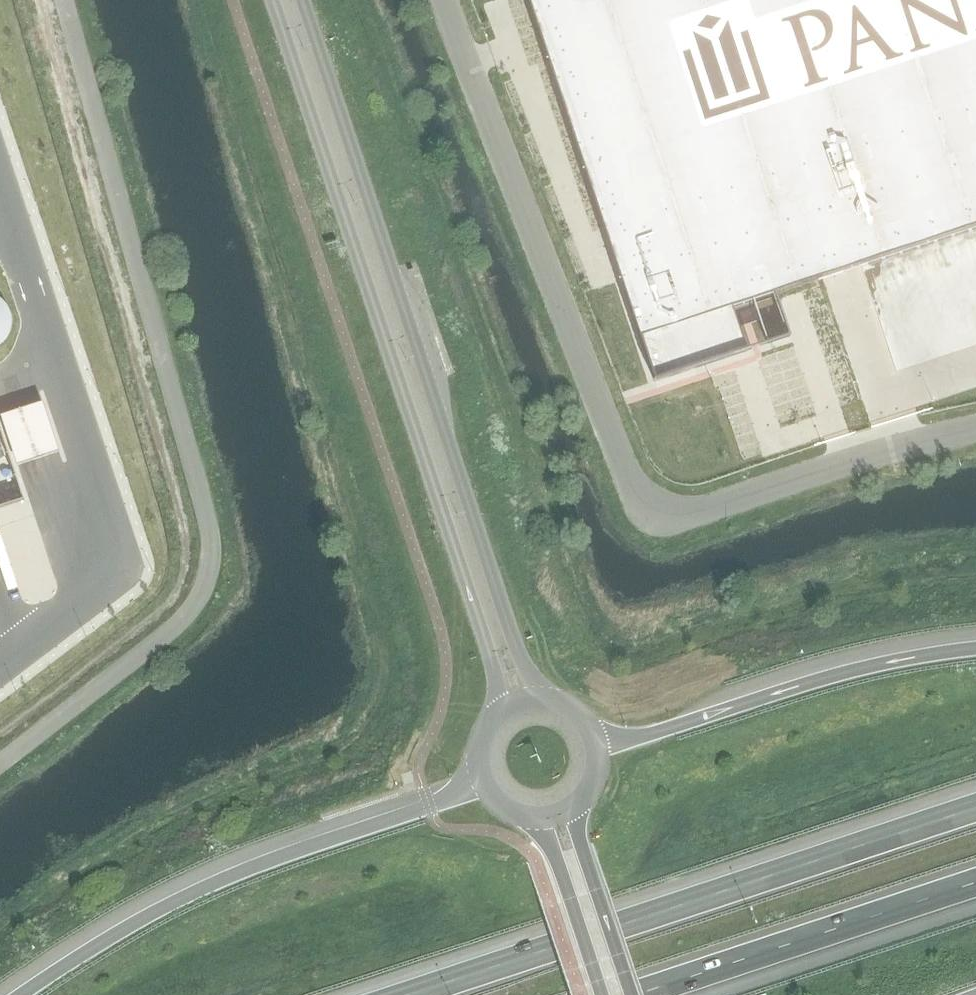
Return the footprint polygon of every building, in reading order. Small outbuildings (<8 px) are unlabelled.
[(575,141),(654,382),(747,351),(733,308),(776,294),(975,228),(975,0),(529,0),(575,141)] [(0,344),(2,343),(3,342),(4,341),(4,340),(5,339),(6,338),(7,337),(8,336),(8,335),(9,334),(10,332),(10,331),(10,330),(11,329),(11,327),(11,326),(12,324),(12,323),(12,322),(12,320),(12,319),(11,318),(11,316),(11,315),(11,314),(10,312),(10,311),(9,310),(9,309),(8,307),(7,306),(7,305),(6,304),(5,303),(4,302),(3,301),(2,300),(1,299),(0,298),(0,344)] [(25,500),(25,499),(0,424),(0,508),(25,500)]
